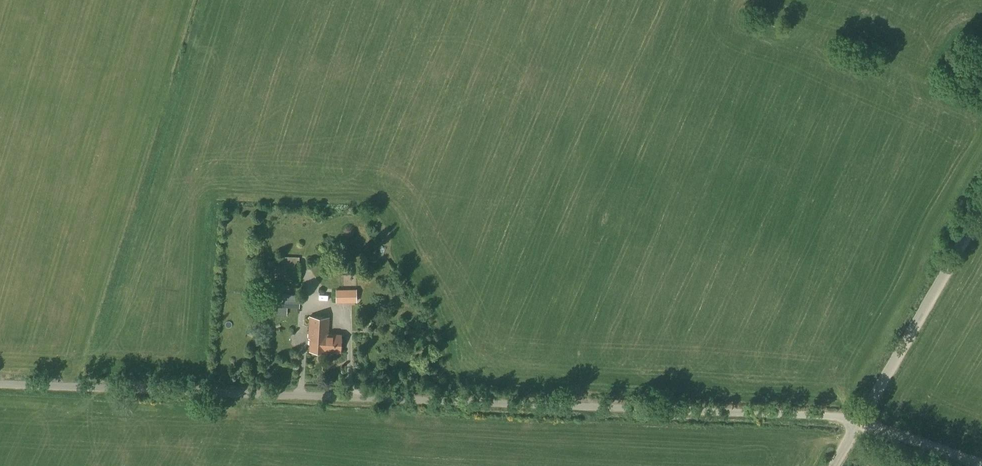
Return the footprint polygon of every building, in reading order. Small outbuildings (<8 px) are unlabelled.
[(299,262),(300,257),(280,256),(280,261),(264,260),(263,278),(300,280),(301,262),(299,262)] [(356,301),(356,288),(336,288),(336,301),(356,301)] [(299,308),(299,295),(275,294),(275,307),(299,308)] [(328,331),(329,317),(309,316),(308,338),(310,338),(309,351),(326,352),(326,351),(326,339),(322,339),(322,331),(328,331)] [(326,339),(326,351),(341,352),(342,334),(329,333),(329,317),(328,331),(322,331),(322,339),(326,339)]
